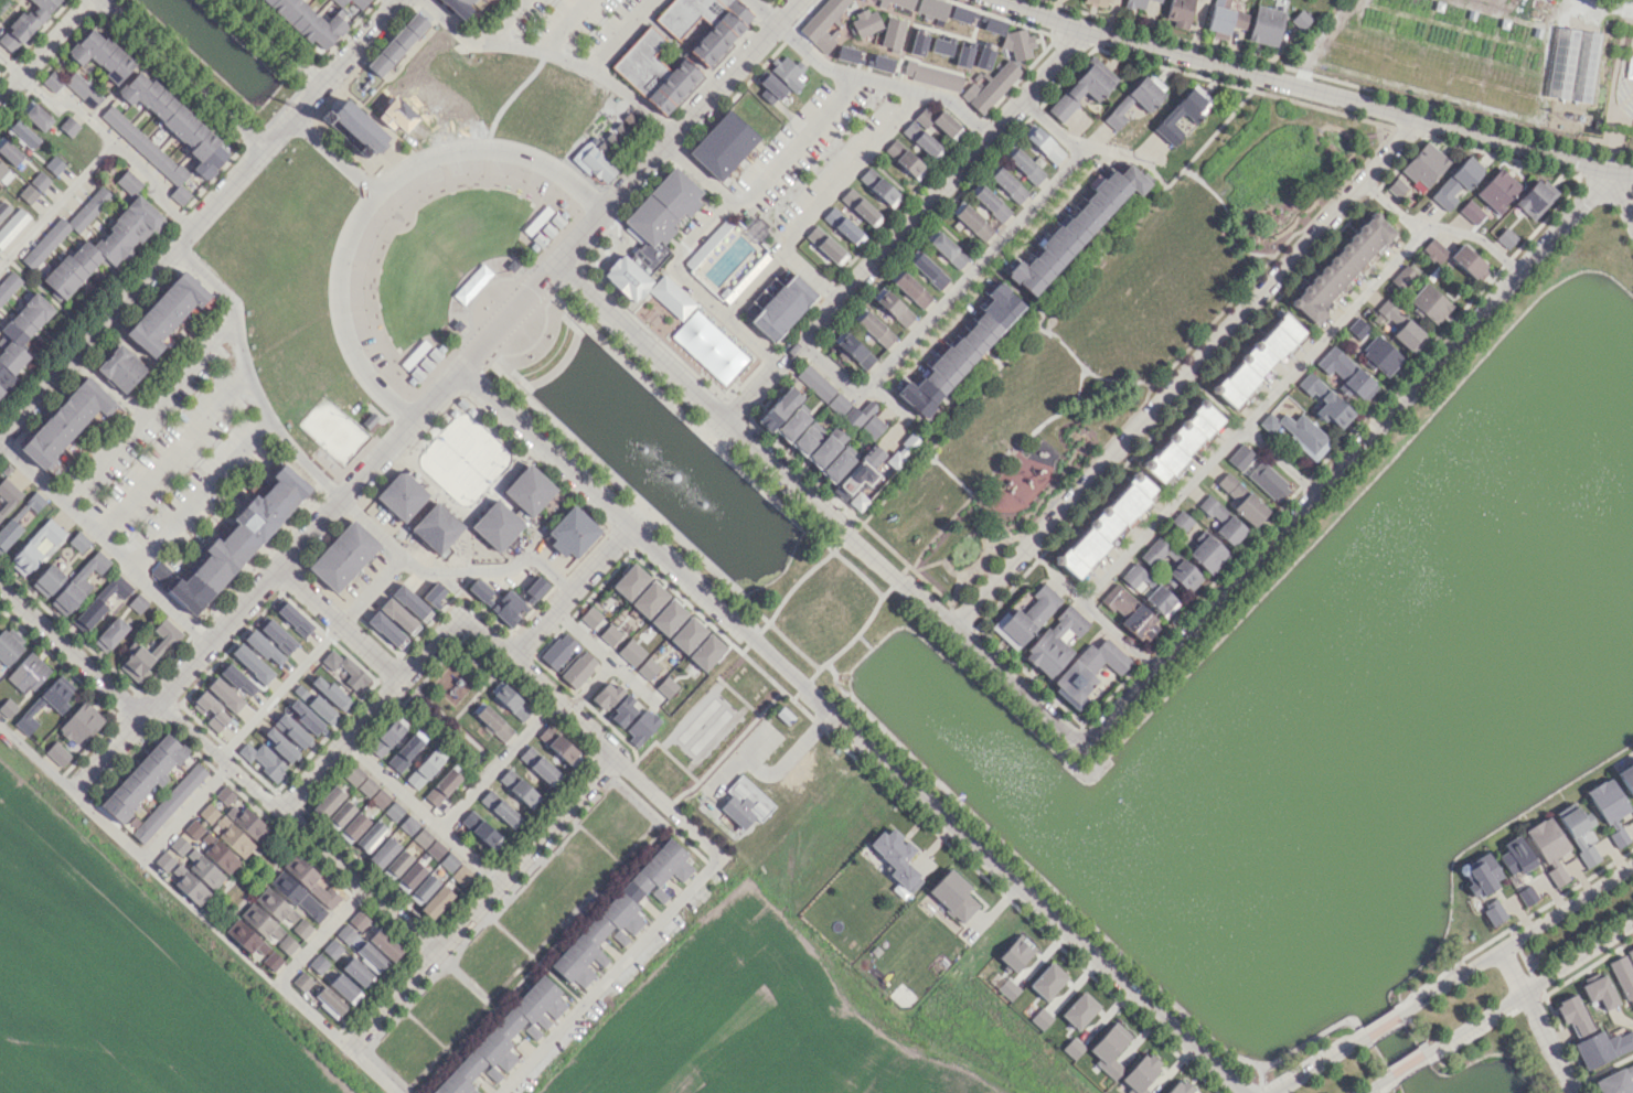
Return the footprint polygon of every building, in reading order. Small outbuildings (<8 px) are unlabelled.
[(59,0),(32,0),(0,33),(0,42),(10,51),(59,0)] [(300,0),(263,0),(323,52),(347,25),(340,18),(342,15),(336,10),(326,22),(300,0)] [(360,9),(369,0),(350,0),(360,9)] [(476,0),(445,0),(462,15),(476,0)] [(679,39),(700,15),(708,23),(689,46),(711,64),(749,19),(739,10),(737,13),(727,4),(731,0),(669,0),(654,18),(679,39)] [(833,39),(823,29),(833,19),(834,19),(851,0),(825,0),(799,30),(822,51),(833,39)] [(910,10),(914,0),(882,0),(883,0),(883,1),(910,10)] [(948,3),(940,0),(919,0),(915,13),(942,22),(948,3)] [(1124,6),(1142,10),(1144,0),(1125,0),(1124,6)] [(1186,28),(1194,0),(1169,0),(1163,21),(1186,28)] [(1226,9),(1228,0),(1212,0),(1205,33),(1227,38),(1229,26),(1244,29),(1247,13),(1226,9)] [(948,17),(967,24),(970,17),(983,22),(986,13),(954,1),(948,17)] [(1284,11),(1255,5),(1247,40),(1276,47),(1284,11)] [(856,38),(882,27),(874,8),(848,19),(856,38)] [(364,62),(376,74),(430,21),(417,9),(364,62)] [(897,51),(905,21),(887,16),(879,46),(897,51)] [(1005,22),(986,16),(981,29),(1001,36),(1005,22)] [(665,112),(702,72),(683,55),(671,68),(653,53),(666,37),(648,22),(610,66),(665,112)] [(134,64),(92,25),(66,53),(80,65),(88,57),(116,83),(134,64)] [(1000,33),(1003,49),(1010,48),(1013,61),(1033,56),(1026,27),(1000,33)] [(1598,32),(1555,27),(1546,97),(1590,102),(1598,32)] [(928,36),(914,32),(908,52),(922,56),(928,36)] [(930,52),(950,55),(953,40),(933,36),(930,52)] [(835,58),(855,63),(859,50),(839,44),(835,58)] [(954,65),(968,68),(972,48),(959,45),(954,65)] [(975,67),(988,70),(993,49),(979,46),(975,67)] [(770,70),(794,92),(803,83),(796,77),(803,69),(785,53),(775,63),(776,64),(770,70)] [(894,59),(873,54),(870,68),(891,72),(894,59)] [(1117,78),(1093,57),(1047,110),(1061,122),(1078,102),(1075,100),(1083,91),(1096,102),(1117,78)] [(982,115),(1020,71),(1006,59),(989,79),(980,71),(959,96),(982,115)] [(958,92),(962,76),(906,60),(902,76),(958,92)] [(117,93),(132,106),(136,101),(191,146),(186,151),(198,161),(192,168),(206,180),(228,154),(216,144),(221,139),(137,69),(117,93)] [(63,81),(51,70),(41,82),(53,93),(63,81)] [(102,98),(74,71),(63,82),(92,109),(102,98)] [(1102,119),(1114,130),(1126,118),(1121,113),(1133,100),(1146,112),(1167,90),(1147,71),(1102,119)] [(759,93),(770,105),(786,91),(768,72),(758,82),(765,88),(759,93)] [(1171,146),(1183,133),(1171,123),(1181,112),(1194,123),(1213,103),(1193,84),(1152,128),(1171,146)] [(388,138),(344,97),(324,118),(367,159),(388,138)] [(52,120),(30,100),(19,111),(41,132),(52,120)] [(110,104),(99,116),(176,186),(168,195),(180,206),(191,194),(179,184),(187,174),(110,104)] [(941,109),(933,117),(922,108),(913,118),(925,128),(931,121),(949,138),(960,126),(941,109)] [(687,152),(719,181),(759,138),(727,109),(687,152)] [(572,157),(603,186),(618,169),(607,158),(640,123),(628,111),(620,120),(599,142),(592,135),(572,157)] [(1185,135),(1194,125),(1181,114),(1172,123),(1185,135)] [(70,137),(79,126),(68,116),(58,127),(70,137)] [(39,140),(16,119),(6,130),(28,151),(39,140)] [(943,149),(911,120),(901,131),(933,160),(943,149)] [(1021,134),(1053,164),(1064,154),(1032,123),(1021,134)] [(23,156),(1,135),(0,136),(0,154),(13,166),(23,156)] [(916,180),(926,169),(894,139),(884,150),(916,180)] [(1421,192),(1449,162),(1426,141),(1398,170),(1421,192)] [(1034,185),(1045,174),(1016,148),(1006,159),(1034,185)] [(43,165),(54,176),(65,165),(54,154),(43,165)] [(1429,196),(1446,211),(1456,199),(1455,199),(1483,168),(1467,154),(1429,196)] [(1034,298),(1128,187),(1138,196),(1150,181),(1127,162),(1117,175),(1109,168),(1042,248),(1041,247),(1025,266),(1017,259),(1005,274),(1034,298)] [(648,275),(670,252),(662,244),(675,230),(670,226),(682,213),(685,215),(704,194),(673,165),(623,221),(644,240),(629,257),(648,275)] [(901,197),(869,166),(858,178),(891,208),(901,197)] [(1027,193),(998,166),(988,177),(1017,204),(1027,193)] [(1474,192),(1495,214),(1521,188),(1500,167),(1474,192)] [(131,196),(142,183),(126,168),(114,181),(131,196)] [(50,180),(39,170),(29,182),(40,192),(50,180)] [(1556,194),(1538,177),(1513,202),(1532,220),(1556,194)] [(1386,190),(1398,198),(1406,186),(1394,178),(1386,190)] [(1000,222),(1010,212),(978,182),(968,192),(1000,222)] [(38,194),(27,183),(17,194),(28,204),(38,194)] [(66,222),(60,216),(20,259),(31,270),(71,228),(77,233),(112,195),(100,185),(66,222)] [(882,218),(850,187),(840,197),(872,228),(882,218)] [(62,299),(103,257),(114,268),(162,218),(139,195),(90,245),(83,238),(42,280),(62,299)] [(1458,210),(1474,225),(1484,214),(1468,199),(1458,210)] [(0,200),(0,220),(10,209),(0,200)] [(954,215),(982,242),(993,230),(965,204),(954,215)] [(855,247),(866,236),(833,206),(822,217),(855,247)] [(30,217),(18,207),(0,227),(0,249),(30,217)] [(1372,250),(1376,253),(1395,232),(1371,211),(1290,303),(1315,326),(1326,314),(1320,309),(1372,250)] [(727,305),(772,255),(728,215),(683,265),(727,305)] [(838,266),(848,255),(815,225),(805,236),(838,266)] [(1507,249),(1517,238),(1505,227),(1495,238),(1507,249)] [(968,258),(934,228),(924,240),(957,270),(968,258)] [(1421,247),(1435,264),(1446,255),(1432,238),(1421,247)] [(1449,257),(1473,279),(1485,265),(1461,243),(1449,257)] [(939,289),(949,279),(920,252),(910,263),(939,289)] [(633,304),(653,282),(621,253),(601,275),(633,304)] [(464,305),(493,273),(482,263),(452,295),(464,305)] [(22,281),(10,270),(0,281),(0,305),(22,281)] [(209,295),(182,270),(124,333),(151,358),(163,345),(159,341),(193,304),(197,307),(209,295)] [(892,282),(921,309),(932,297),(902,270),(892,282)] [(816,293),(791,272),(749,321),(773,342),(816,293)] [(680,321),(696,304),(663,273),(648,290),(680,321)] [(1023,304),(997,281),(985,295),(986,296),(977,307),(980,310),(914,386),(907,380),(895,393),(924,418),(1023,304)] [(1435,325),(1451,305),(1423,282),(1407,303),(1435,325)] [(904,327),(914,316),(882,286),(872,298),(904,327)] [(34,291),(0,329),(0,331),(10,340),(0,350),(0,392),(31,358),(19,347),(54,309),(34,291)] [(1412,353),(1427,337),(1386,299),(1372,314),(1412,353)] [(885,349),(895,337),(863,307),(852,318),(885,349)] [(670,336),(723,386),(748,359),(696,309),(670,336)] [(1235,410),(1300,328),(1279,311),(1214,393),(1235,410)] [(1358,340),(1369,329),(1357,317),(1347,328),(1358,340)] [(865,370),(875,359),(843,329),(832,340),(865,370)] [(1357,353),(1385,378),(1403,358),(1376,333),(1357,353)] [(146,369),(118,343),(94,369),(122,394),(146,369)] [(1343,381),(1337,387),(1348,397),(1352,392),(1363,402),(1377,387),(1332,344),(1314,363),(1327,375),(1331,370),(1343,381)] [(825,403),(837,390),(808,363),(796,376),(825,403)] [(1321,404),(1315,411),(1338,431),(1354,413),(1308,372),(1297,383),(1321,404)] [(52,457),(96,409),(105,417),(117,404),(85,375),(20,447),(52,476),(62,466),(52,457)] [(768,432),(802,397),(790,385),(756,421),(768,432)] [(840,416),(851,403),(838,391),(827,404),(840,416)] [(1220,416),(1200,399),(1143,469),(1164,485),(1220,416)] [(861,412),(853,405),(842,419),(856,431),(875,407),(869,401),(861,412)] [(775,430),(787,442),(812,416),(799,404),(775,430)] [(1330,441),(1300,413),(1292,421),(1283,413),(1276,420),(1268,412),(1258,423),(1270,434),(1277,426),(1313,460),(1330,441)] [(886,426),(873,414),(860,427),(873,439),(886,426)] [(790,443),(802,455),(824,432),(812,420),(790,443)] [(840,445),(827,433),(805,457),(818,469),(840,445)] [(921,442),(911,433),(885,461),(895,470),(921,442)] [(1255,455),(1241,442),(1226,459),(1240,471),(1255,455)] [(864,455),(874,465),(885,454),(875,444),(864,455)] [(832,483),(855,458),(842,447),(819,472),(832,483)] [(858,513),(869,500),(859,492),(875,474),(859,460),(832,490),(858,513)] [(1276,503),(1290,488),(1261,461),(1247,476),(1276,503)] [(308,486),(282,463),(271,475),(275,479),(258,499),(253,494),(232,518),(236,522),(219,541),(214,537),(203,550),(207,553),(182,582),(177,578),(165,591),(194,617),(308,486)] [(502,491),(529,517),(556,489),(528,463),(502,491)] [(428,495),(400,469),(374,497),(403,522),(428,495)] [(1156,490),(1136,472),(1056,562),(1076,580),(1156,490)] [(1255,524),(1268,511),(1226,472),(1213,486),(1255,524)] [(21,491),(2,477),(0,480),(0,496),(5,500),(0,506),(0,519),(21,491)] [(35,512),(46,501),(35,490),(24,502),(35,512)] [(1214,531),(1232,546),(1247,530),(1207,494),(1196,506),(1212,521),(1219,513),(1225,518),(1214,531)] [(469,527),(498,553),(524,524),(495,498),(469,527)] [(437,555),(463,527),(436,501),(409,529),(437,555)] [(564,555),(567,551),(575,558),(601,531),(572,504),(543,535),(564,555)] [(1169,521),(1183,532),(1193,522),(1180,509),(1169,521)] [(22,529),(9,517),(0,527),(0,553),(22,529)] [(42,555),(33,546),(42,536),(53,546),(65,533),(48,517),(7,562),(23,577),(42,555)] [(306,566),(334,593),(380,545),(352,518),(306,566)] [(90,542),(78,530),(67,541),(80,553),(90,542)] [(1187,554),(1210,575),(1229,555),(1206,533),(1187,554)] [(1138,556),(1150,568),(1169,547),(1157,536),(1138,556)] [(98,575),(110,562),(97,550),(48,602),(64,616),(92,587),(83,578),(92,568),(98,575)] [(1187,594),(1202,578),(1181,558),(1166,573),(1187,594)] [(170,571),(158,560),(147,571),(160,582),(170,571)] [(611,586),(628,601),(650,578),(633,562),(611,586)] [(1119,577),(1137,594),(1145,585),(1150,590),(1142,599),(1164,619),(1179,603),(1134,562),(1119,577)] [(30,584),(45,598),(65,576),(50,563),(30,584)] [(71,621),(84,633),(107,608),(101,602),(112,590),(122,599),(132,588),(116,573),(71,621)] [(524,590),(534,600),(548,585),(537,575),(524,590)] [(467,589),(484,602),(492,591),(475,578),(467,589)] [(630,604),(647,619),(669,595),(652,580),(630,604)] [(446,592),(435,582),(421,597),(433,608),(446,592)] [(991,628),(1015,650),(1062,599),(1043,582),(1031,595),(1035,599),(1022,613),(1012,605),(991,628)] [(421,622),(431,612),(400,583),(390,593),(421,622)] [(1143,643),(1160,624),(1115,583),(1100,599),(1122,619),(1120,622),(1143,643)] [(509,627),(527,607),(507,588),(489,609),(509,627)] [(127,604),(138,614),(148,602),(137,593),(127,604)] [(378,607),(409,635),(419,624),(387,597),(378,607)] [(649,621),(665,636),(688,613),(672,598),(649,621)] [(313,626),(285,600),(275,611),(303,637),(313,626)] [(1089,623),(1068,604),(1022,656),(1049,679),(1074,651),(1058,638),(1066,629),(1076,638),(1089,623)] [(603,616),(591,605),(579,618),(591,628),(603,616)] [(366,621),(397,650),(407,639),(375,610),(366,621)] [(668,639),(685,655),(707,631),(691,615),(668,639)] [(104,653),(128,627),(116,616),(92,641),(104,653)] [(157,659),(181,633),(164,617),(152,629),(162,638),(149,651),(157,659)] [(297,644),(269,618),(259,628),(287,655),(297,644)] [(598,636),(611,646),(622,634),(609,623),(598,636)] [(26,645),(5,626),(0,631),(0,662),(5,667),(26,645)] [(284,658),(252,628),(244,637),(276,667),(284,658)] [(578,645),(563,631),(539,657),(553,670),(578,645)] [(687,656),(704,672),(726,648),(709,633),(687,656)] [(1132,661),(1105,637),(1095,648),(1088,642),(1050,685),(1077,710),(1087,699),(1083,695),(1097,680),(1091,675),(1103,662),(1118,676),(1132,661)] [(633,667),(646,653),(630,638),(617,653),(633,667)] [(274,674),(240,642),(229,653),(263,685),(274,674)] [(148,671),(145,669),(155,658),(137,644),(118,668),(139,684),(148,671)] [(368,677),(344,654),(340,658),(330,649),(320,661),(332,672),(338,665),(348,675),(343,681),(355,692),(368,677)] [(598,663),(583,650),(559,675),(573,689),(598,663)] [(25,696),(49,669),(30,651),(5,677),(25,696)] [(636,670),(647,680),(660,667),(648,656),(636,670)] [(220,671),(248,697),(256,688),(228,662),(220,671)] [(26,736),(38,723),(31,716),(45,701),(59,715),(68,705),(63,700),(74,688),(59,674),(13,723),(26,736)] [(351,702),(329,681),(326,684),(316,675),(310,682),(341,712),(351,702)] [(655,687),(667,698),(678,686),(667,675),(655,687)] [(235,712),(245,700),(214,677),(204,689),(235,712)] [(590,699),(604,712),(624,691),(610,678),(590,699)] [(292,690),(302,701),(309,694),(299,684),(292,690)] [(205,722),(216,732),(230,717),(202,691),(190,705),(199,714),(206,707),(213,713),(205,722)] [(306,704),(329,725),(338,715),(315,694),(306,704)] [(622,728),(641,706),(628,694),(608,716),(622,728)] [(8,718),(18,707),(7,697),(0,705),(0,712),(8,718)] [(317,734),(325,725),(293,699),(286,708),(317,734)] [(103,719),(83,700),(57,729),(77,747),(103,719)] [(503,740),(513,729),(480,702),(470,713),(503,740)] [(624,732),(638,746),(661,722),(646,708),(624,732)] [(311,738),(282,712),(272,723),(301,749),(311,738)] [(366,746),(377,757),(408,726),(397,715),(366,746)] [(537,736),(569,766),(580,754),(548,724),(537,736)] [(298,752),(269,726),(261,735),(289,762),(298,752)] [(386,761),(396,772),(427,740),(416,729),(386,761)] [(99,805),(119,823),(154,783),(158,787),(167,778),(164,776),(187,751),(165,731),(99,805)] [(60,767),(71,755),(54,741),(44,752),(60,767)] [(251,759),(274,781),(287,767),(260,743),(254,750),(245,742),(236,752),(248,763),(251,759)] [(551,787),(561,775),(529,745),(518,757),(551,787)] [(446,758),(435,747),(403,777),(414,788),(446,758)] [(129,833),(141,844),(207,773),(196,762),(129,833)] [(1616,772),(1632,799),(1632,762),(1616,772)] [(354,788),(355,787),(367,797),(378,786),(353,763),(342,776),(354,788)] [(424,798),(437,807),(460,776),(447,766),(424,798)] [(516,776),(508,768),(498,779),(530,809),(541,798),(517,776),(516,776)] [(719,808),(739,825),(730,835),(736,840),(756,818),(760,822),(775,805),(741,774),(726,791),(731,795),(719,808)] [(1630,810),(1610,777),(1586,791),(1611,832),(1607,834),(1616,849),(1629,841),(1615,819),(1630,810)] [(225,806),(235,795),(223,784),(213,796),(225,806)] [(322,819),(344,795),(333,784),(310,808),(322,819)] [(380,809),(390,798),(379,788),(369,799),(380,809)] [(512,829),(522,819),(489,788),(479,799),(512,829)] [(325,821),(335,830),(355,809),(345,799),(325,821)] [(404,810),(393,800),(383,812),(394,822),(404,810)] [(197,813),(208,824),(219,813),(207,802),(197,813)] [(1587,867),(1600,860),(1590,844),(1596,840),(1589,827),(1595,823),(1588,811),(1582,815),(1574,802),(1555,813),(1587,867)] [(256,843),(269,830),(243,805),(238,810),(232,804),(224,812),(256,843)] [(460,821),(492,850),(503,839),(470,809),(460,821)] [(369,822),(358,811),(337,833),(348,844),(369,822)] [(397,826),(409,835),(419,823),(408,814),(397,826)] [(217,835),(242,859),(254,845),(222,815),(215,823),(222,830),(217,835)] [(1546,868),(1544,869),(1554,887),(1567,880),(1555,857),(1568,850),(1550,816),(1525,829),(1546,868)] [(182,830),(193,840),(204,829),(193,819),(182,830)] [(354,843),(366,854),(379,839),(377,837),(385,828),(375,819),(354,843)] [(916,849),(904,838),(904,839),(889,825),(870,845),(893,869),(889,873),(910,894),(923,879),(905,861),(916,849)] [(423,849),(433,837),(422,827),(411,838),(423,849)] [(189,844),(176,835),(168,847),(180,856),(189,844)] [(1506,850),(1498,855),(1511,877),(1535,863),(1518,835),(1502,844),(1506,850)] [(399,847),(388,836),(367,858),(378,869),(399,847)] [(551,967),(569,983),(573,979),(583,988),(595,974),(585,965),(592,957),(602,967),(609,959),(596,948),(618,922),(632,935),(645,921),(631,910),(653,885),(655,887),(650,893),(662,904),(669,896),(658,887),(671,872),(682,882),(694,868),(684,859),(688,855),(666,836),(551,967)] [(435,860),(445,848),(434,838),(424,850),(435,860)] [(239,862),(215,839),(202,852),(227,875),(239,862)] [(185,855),(192,862),(187,867),(212,891),(224,877),(192,847),(185,855)] [(381,871),(392,880),(412,858),(401,849),(381,871)] [(153,861),(165,872),(175,861),(163,850),(153,861)] [(438,863),(450,873),(460,862),(449,851),(438,863)] [(1474,888),(1472,890),(1477,898),(1496,887),(1493,881),(1502,877),(1487,852),(1477,858),(1480,862),(1465,871),(1474,888)] [(281,865),(328,910),(340,898),(327,885),(326,886),(292,853),(281,865)] [(394,883),(406,893),(425,871),(414,860),(394,883)] [(173,884),(197,907),(210,893),(178,863),(170,871),(178,878),(173,884)] [(462,886),(473,874),(461,863),(450,876),(462,886)] [(965,892),(970,887),(949,868),(927,892),(962,924),(979,905),(965,892)] [(269,881),(315,924),(327,912),(280,869),(269,881)] [(438,883),(428,873),(408,895),(418,905),(438,883)] [(419,908),(431,919),(453,895),(442,884),(419,908)] [(1525,907),(1537,899),(1528,884),(1516,892),(1525,907)] [(253,899),(278,922),(283,916),(291,923),(298,915),(265,885),(253,899)] [(1506,917),(1495,898),(1480,907),(1491,926),(1506,917)] [(276,939),(283,932),(251,902),(239,915),(263,938),(269,932),(276,939)] [(347,920),(358,930),(368,919),(357,909),(347,920)] [(269,947),(237,917),(224,931),(249,954),(255,948),(262,955),(269,947)] [(291,929),(302,939),(312,928),(300,918),(291,929)] [(346,944),(356,933),(345,923),(335,934),(346,944)] [(391,962),(402,950),(378,928),(367,939),(391,962)] [(622,945),(628,939),(619,929),(612,935),(622,945)] [(288,955),(297,944),(286,934),(276,944),(288,955)] [(997,956),(1014,972),(1036,949),(1019,934),(997,956)] [(321,950),(332,960),(342,948),(331,938),(321,950)] [(387,962),(364,941),(353,952),(377,973),(387,962)] [(272,971),(283,961),(271,950),(261,961),(272,971)] [(319,975),(329,963),(317,953),(307,964),(319,975)] [(1631,1013),(1632,1012),(1632,974),(1624,954),(1608,962),(1631,1013)] [(372,976),(351,956),(341,968),(361,987),(372,976)] [(1028,985),(1045,1001),(1067,977),(1050,961),(1028,985)] [(291,982),(302,992),(313,981),(301,971),(291,982)] [(328,984),(351,1005),(361,994),(338,972),(328,984)] [(567,1005),(557,996),(561,992),(541,974),(493,1026),(509,1041),(531,1017),(544,1029),(553,1020),(553,1021),(567,1005)] [(1603,1010),(1617,1004),(1604,974),(1580,984),(1588,1002),(1598,997),(1603,1010)] [(996,988),(1009,1001),(1019,990),(1006,978),(996,988)] [(335,1019),(346,1007),(323,986),(312,997),(335,1019)] [(1077,1031),(1099,1007),(1082,991),(1060,1015),(1077,1031)] [(1591,1029),(1575,994),(1554,1004),(1563,1025),(1568,1023),(1575,1037),(1591,1029)] [(1053,1018),(1041,1007),(1029,1019),(1041,1030),(1053,1018)] [(1123,1069),(1111,1057),(1131,1037),(1115,1021),(1087,1049),(1097,1058),(1093,1062),(1113,1080),(1123,1069)] [(535,1040),(541,1033),(530,1023),(524,1030),(535,1040)] [(468,1084),(481,1070),(495,1082),(503,1073),(517,1058),(507,1049),(511,1044),(491,1026),(431,1092),(478,1092),(468,1084)] [(1584,1070),(1632,1048),(1632,1035),(1630,1029),(1605,1041),(1600,1030),(1572,1043),(1584,1070)] [(1061,1049),(1074,1060),(1085,1047),(1072,1036),(1061,1049)] [(1120,1080),(1129,1088),(1125,1092),(1127,1092),(1150,1092),(1143,1087),(1162,1067),(1146,1052),(1120,1080)] [(1599,1092),(1632,1092),(1627,1078),(1632,1076),(1632,1063),(1593,1079),(1599,1092)] [(1179,1079),(1166,1092),(1195,1092),(1179,1079)]
